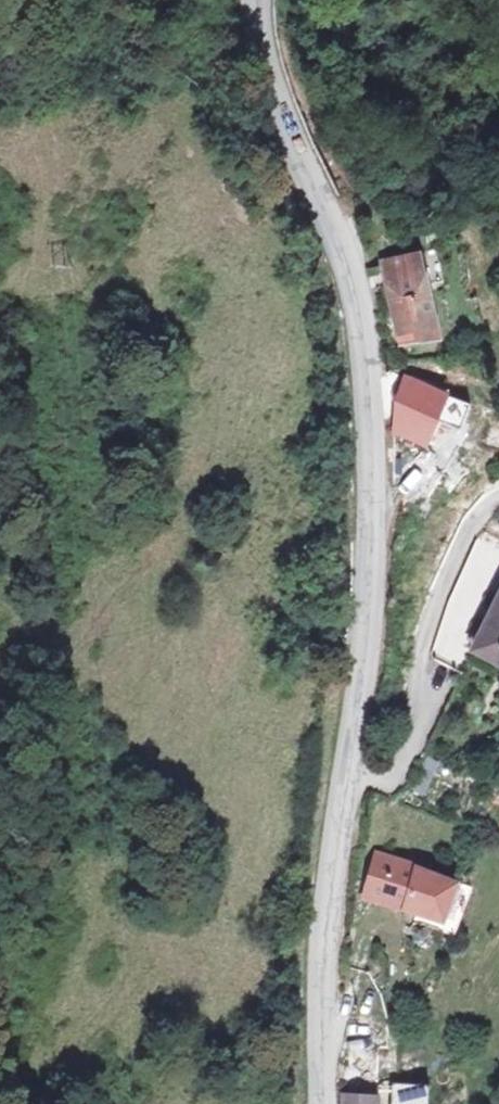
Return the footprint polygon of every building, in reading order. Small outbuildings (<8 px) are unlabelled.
[(445,334),(429,245),(387,253),(403,342),(445,334)] [(456,395),(407,372),(393,434),(436,444),(456,395)] [(405,462),(396,496),(420,503),(430,469),(405,462)] [(481,640),(498,649),(498,601),(481,640)] [(431,656),(458,663),(464,641),(438,633),(431,656)] [(468,879),(376,855),(363,902),(456,926),(468,879)] [(394,1089),(351,1089),(351,1103),(394,1103),(394,1089)]
